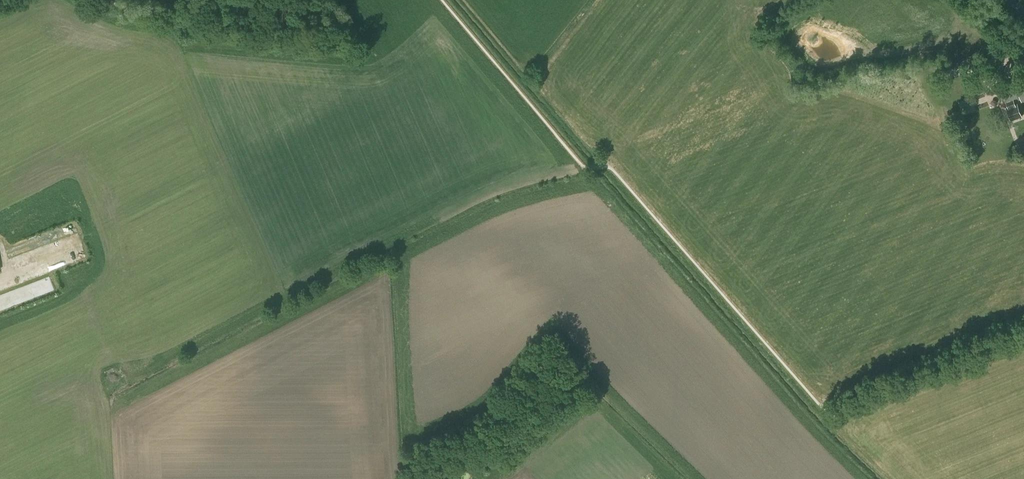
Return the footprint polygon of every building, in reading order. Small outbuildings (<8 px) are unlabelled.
[(1023,101),(1023,76),(998,85),(1004,104),(1022,98),(1023,101)] [(75,226),(65,230),(67,237),(77,233),(75,226)]
